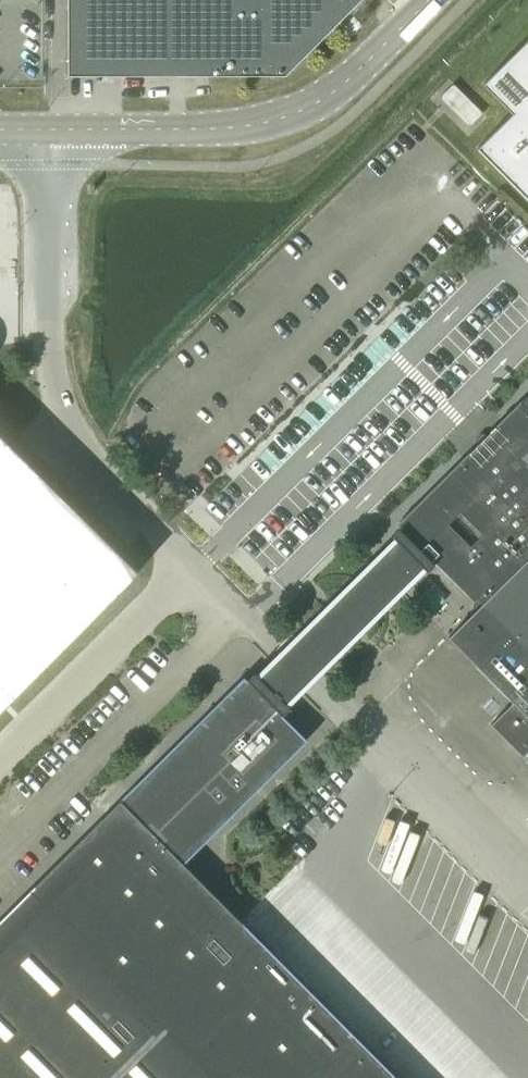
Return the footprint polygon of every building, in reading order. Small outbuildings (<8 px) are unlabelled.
[(69,75),(286,75),(360,0),(68,0),(69,75)] [(477,147),(527,198),(527,38),(483,83),(512,112),(477,147)] [(454,83),(440,97),(470,126),(483,112),(454,83)] [(473,448),(512,488),(501,500),(527,527),(527,393),(504,417),(488,433),(485,430),(473,442),(476,445),(473,448)] [(138,571),(0,430),(0,710),(138,571)] [(392,535),(395,538),(425,567),(428,570),(436,562),(474,600),(477,597),(483,602),(450,635),(449,636),(512,700),(527,716),(527,527),(501,500),(512,488),(473,448),(397,523),(401,526),(392,535)] [(395,538),(265,668),(294,697),(425,567),(395,538)] [(183,862),(307,740),(282,715),(290,707),(287,704),(294,697),(265,668),(258,675),(255,672),(247,679),(244,677),(121,800),(0,920),(0,1077),(398,1077),(183,862)] [(490,723),(527,761),(527,716),(512,700),(490,723)]
